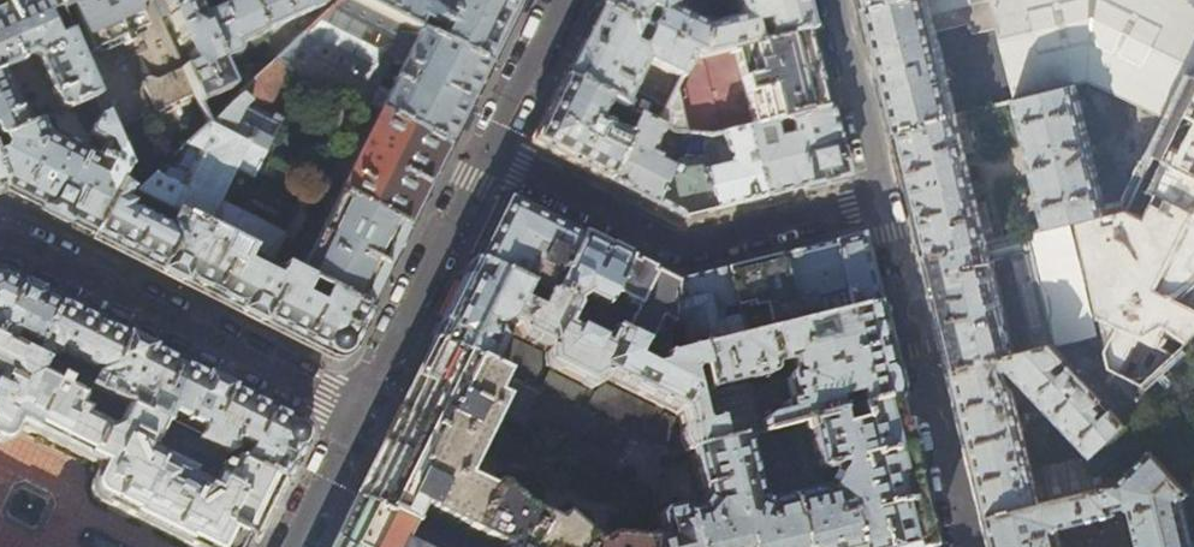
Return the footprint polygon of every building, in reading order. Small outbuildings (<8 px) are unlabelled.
[(50,0),(0,0),(0,73),(16,66),(14,61),(25,57),(35,62),(51,98),(55,99),(61,114),(66,111),(72,109),(94,99),(50,0)] [(94,99),(136,193),(153,176),(159,171),(114,71),(122,67),(118,57),(120,57),(100,12),(109,8),(105,0),(50,0),(94,99)] [(109,8),(127,0),(105,0),(109,8)] [(192,92),(197,103),(229,89),(234,85),(224,61),(239,55),(240,49),(238,45),(264,34),(263,32),(248,0),(234,0),(203,14),(197,0),(151,0),(192,92)] [(263,32),(306,12),(307,14),(323,7),(324,0),(248,0),(263,32)] [(289,68),(296,71),(329,88),(364,106),(448,148),(466,113),(488,68),(356,0),(338,0),(275,59),(274,60),(289,68)] [(432,2),(429,0),(356,0),(488,68),(511,22),(522,0),(433,0),(432,2)] [(676,0),(601,0),(598,7),(693,53),(701,57),(704,26),(672,10),(676,0)] [(739,17),(704,26),(701,57),(733,49),(805,32),(811,31),(804,0),(735,0),(739,17)] [(866,8),(899,0),(864,0),(866,8)] [(866,8),(876,49),(882,72),(896,130),(955,115),(936,31),(969,24),(972,34),(996,28),(1013,101),(1075,86),(1075,84),(1088,81),(1172,121),(1193,77),(1193,0),(899,0),(866,8)] [(680,79),(693,53),(598,7),(581,40),(563,78),(639,115),(657,124),(666,107),(632,89),(646,62),(680,79)] [(169,102),(164,91),(175,86),(142,13),(116,25),(149,98),(176,155),(184,147),(206,127),(207,125),(197,103),(192,92),(169,102)] [(814,68),(805,32),(733,49),(751,126),(824,109),(814,68)] [(272,100),(289,68),(274,60),(207,125),(206,127),(259,154),(265,143),(277,118),(256,108),(272,100)] [(321,104),(329,88),(296,71),(288,87),(292,89),(288,97),(301,103),(305,96),(321,104)] [(1071,367),(1075,371),(1082,355),(1092,358),(1145,385),(1193,338),(1193,77),(1172,121),(1129,206),(1106,212),(1044,227),(1026,232),(1051,346),(1064,359),(1071,367)] [(607,181),(639,115),(563,78),(547,109),(531,143),(573,164),(607,181)] [(1,140),(28,128),(21,114),(14,112),(0,79),(0,141),(1,140)] [(676,86),(666,107),(657,124),(663,127),(673,132),(682,133),(676,86)] [(1075,86),(1013,101),(1044,227),(1106,212),(1075,86)] [(94,99),(72,109),(79,123),(90,129),(86,138),(90,140),(82,155),(45,137),(39,124),(28,128),(1,140),(4,147),(0,153),(0,186),(1,191),(45,213),(92,236),(117,183),(136,193),(94,99)] [(428,188),(448,148),(364,106),(357,118),(371,125),(338,194),(408,230),(428,188)] [(830,108),(824,109),(751,126),(708,137),(700,136),(696,155),(712,210),(740,203),(806,187),(846,177),(839,147),(830,108)] [(70,121),(66,111),(61,114),(52,118),(57,127),(70,121)] [(955,115),(896,130),(911,194),(927,257),(1003,238),(1001,230),(992,232),(984,201),(976,202),(964,152),(972,151),(965,120),(975,118),(973,111),(955,115)] [(663,127),(657,124),(639,115),(607,181),(623,189),(655,205),(674,167),(658,159),(659,155),(652,151),(663,127)] [(269,259),(296,202),(249,177),(261,155),(259,154),(206,127),(184,147),(193,152),(175,187),(153,176),(136,193),(269,259)] [(677,160),(674,167),(655,205),(674,214),(682,217),(712,210),(696,155),(700,136),(683,133),(677,160)] [(264,157),(269,145),(265,143),(259,154),(261,155),(264,157)] [(269,259),(136,193),(117,183),(92,236),(213,297),(329,356),(333,357),(338,357),(340,357),(346,353),(355,335),(368,311),(297,274),(269,259)] [(390,265),(408,230),(338,194),(297,274),(368,311),(390,265)] [(489,227),(473,261),(549,298),(580,235),(543,217),(504,197),(489,227)] [(1026,232),(1003,238),(927,257),(940,313),(953,369),(1051,346),(1026,232)] [(601,245),(580,235),(549,298),(473,261),(454,299),(432,342),(658,452),(657,458),(688,450),(720,442),(708,392),(698,349),(666,357),(663,355),(660,361),(661,364),(650,366),(634,358),(640,344),(620,334),(596,322),(612,292),(628,259),(601,245)] [(845,240),(832,243),(850,312),(877,305),(872,286),(860,236),(845,240)] [(807,250),(777,257),(795,325),(850,312),(832,243),(807,250)] [(748,264),(725,270),(743,338),(795,325),(777,257),(748,264)] [(653,271),(628,259),(612,292),(627,299),(625,303),(633,307),(620,334),(640,344),(663,355),(666,357),(675,282),(653,271)] [(694,277),(675,282),(666,357),(698,349),(743,338),(725,270),(694,277)] [(9,349),(14,339),(19,338),(23,340),(17,352),(32,360),(57,306),(0,278),(0,344),(9,349)] [(889,355),(877,305),(850,312),(795,325),(743,338),(698,349),(708,392),(768,377),(772,375),(774,373),(774,369),(773,366),(789,362),(791,373),(788,374),(787,375),(785,380),(791,401),(779,405),(780,412),(766,417),(763,419),(761,424),(761,427),(764,431),(803,422),(836,413),(859,408),(900,398),(889,355)] [(181,368),(57,306),(32,360),(42,364),(124,405),(164,425),(165,425),(171,412),(200,426),(194,440),(218,452),(223,454),(232,437),(250,446),(241,463),(282,483),(292,462),(302,441),(303,433),(299,428),(181,368)] [(1145,385),(1092,358),(1082,355),(1075,371),(1102,400),(1113,411),(1125,424),(1189,492),(1193,498),(1193,338),(1145,385)] [(657,458),(658,452),(432,342),(418,371),(377,455),(355,498),(411,525),(420,508),(501,546),(647,546),(648,537),(609,535),(603,543),(589,536),(562,512),(555,519),(521,507),(496,481),(489,487),(465,474),(484,437),(490,439),(502,413),(653,491),(657,458)] [(9,349),(0,344),(0,442),(3,442),(7,440),(10,437),(16,424),(99,465),(90,483),(89,488),(91,495),(95,500),(190,546),(245,546),(249,540),(253,542),(266,517),(282,483),(241,463),(235,460),(229,471),(226,471),(225,468),(219,465),(217,471),(220,473),(211,492),(184,479),(187,472),(159,459),(158,462),(149,454),(164,425),(124,405),(114,426),(108,428),(83,415),(85,411),(78,407),(81,399),(36,376),(42,364),(32,360),(17,352),(9,349)] [(1061,377),(1054,369),(1064,359),(1051,346),(953,369),(971,442),(989,516),(1119,483),(1092,456),(1125,424),(1113,411),(1103,420),(1093,409),(1102,400),(1075,371),(1071,367),(1061,377)] [(900,398),(859,408),(863,423),(840,429),(836,413),(803,422),(814,468),(820,471),(829,470),(831,478),(833,479),(831,487),(828,485),(770,501),(759,496),(744,436),(720,442),(688,450),(701,498),(703,501),(698,510),(696,508),(684,510),(678,508),(677,506),(661,510),(656,518),(661,535),(648,537),(647,546),(936,546),(924,498),(911,443),(900,398)] [(1125,424),(1092,456),(1119,483),(989,516),(997,546),(1064,546),(1061,532),(1064,523),(1069,525),(1114,515),(1112,506),(1123,503),(1131,508),(1140,546),(1193,546),(1193,522),(1189,524),(1182,498),(1189,492),(1125,424)] [(213,460),(218,452),(194,440),(185,435),(180,444),(213,460)] [(355,498),(331,546),(412,546),(403,543),(411,525),(355,498)]
